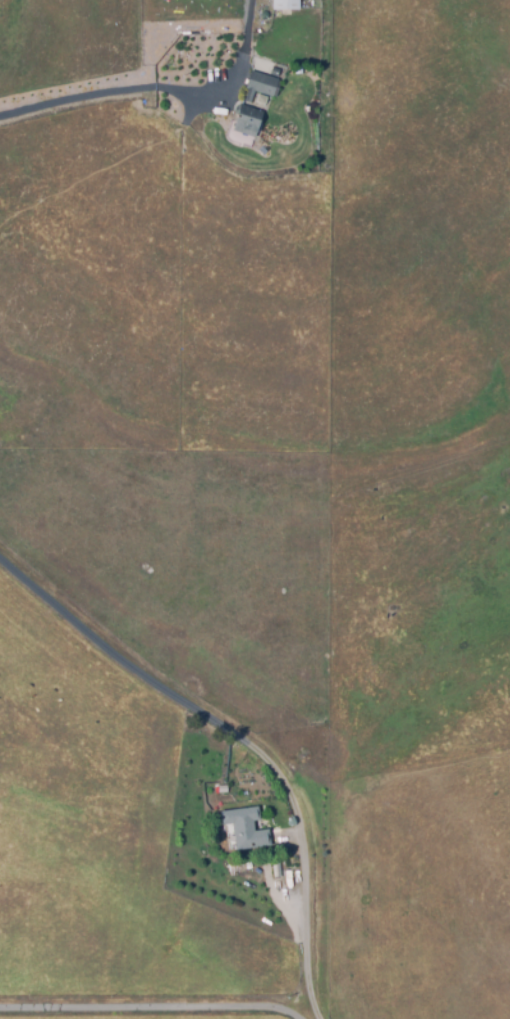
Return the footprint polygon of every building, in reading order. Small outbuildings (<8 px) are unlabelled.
[(270,17),(270,0),(295,0),(295,16),(270,17)] [(248,75),(243,93),(269,101),(274,82),(248,75)] [(237,111),(230,135),(254,142),(261,118),(237,111)] [(222,811),(259,807),(261,822),(256,822),(257,831),(271,830),(273,847),(239,851),(236,825),(224,827),(222,811)]
